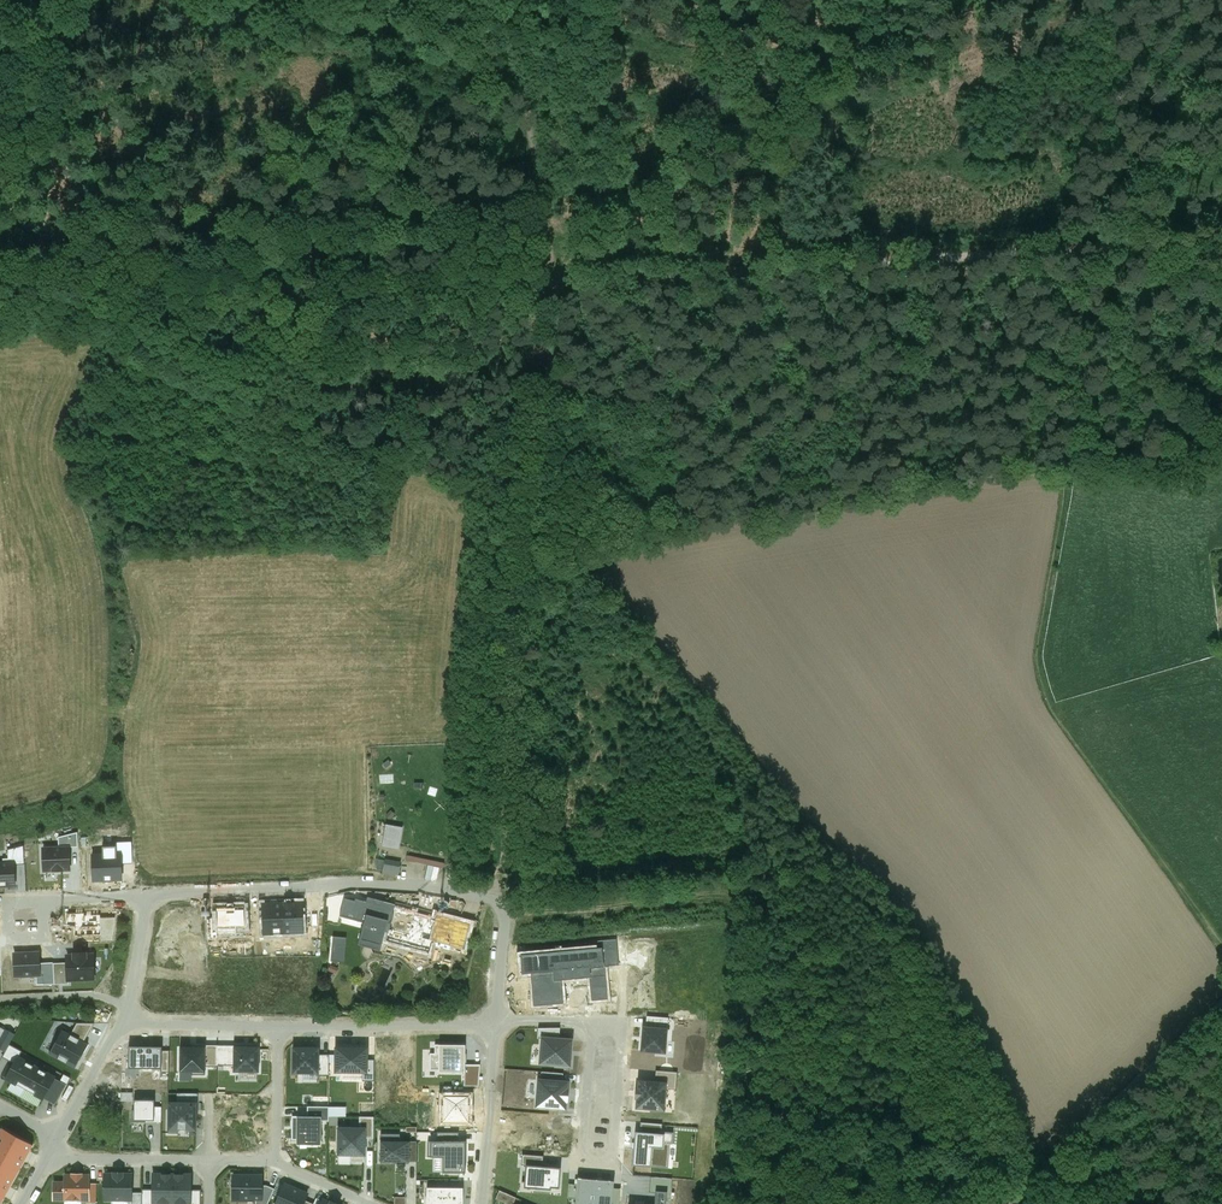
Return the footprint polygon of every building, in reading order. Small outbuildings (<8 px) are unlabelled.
[(59,847),(69,846),(78,846),(77,833),(59,838),(59,847)] [(120,855),(120,864),(133,863),(132,842),(116,843),(116,847),(116,855),(120,855)] [(14,865),(25,864),(24,846),(8,850),(8,858),(3,858),(3,863),(14,863),(14,865)] [(44,871),(71,870),(69,846),(59,847),(43,847),(44,871)] [(111,879),(121,878),(120,864),(120,855),(116,855),(116,847),(103,848),(103,855),(93,856),(94,879),(104,879),(104,881),(111,881),(111,879)] [(438,863),(407,856),(406,859),(437,866),(438,863)] [(400,863),(387,861),(385,872),(398,874),(400,863)] [(15,886),(14,865),(14,863),(3,863),(0,863),(0,886),(15,886)] [(392,905),(368,898),(367,902),(356,900),(355,901),(345,899),(340,916),(365,923),(359,944),(380,950),(392,905)] [(478,919),(482,908),(469,902),(464,914),(478,919)] [(460,931),(423,917),(413,941),(423,945),(421,948),(435,954),(436,951),(450,956),(460,931)] [(346,937),(333,936),(330,961),(344,962),(346,937)] [(573,951),(524,956),(526,973),(538,972),(538,980),(540,980),(542,1000),(560,998),(557,970),(575,969),(573,951)] [(38,953),(15,954),(15,976),(37,975),(37,984),(44,983),(43,976),(42,976),(42,963),(39,963),(38,953)] [(68,963),(68,980),(69,980),(94,979),(93,955),(86,955),(86,953),(74,954),(74,956),(67,956),(68,963)] [(68,963),(53,963),(54,985),(70,984),(69,980),(68,980),(68,963)] [(646,1028),(666,1030),(667,1018),(647,1017),(646,1028)] [(71,1035),(84,1042),(94,1024),(77,1023),(71,1035)] [(6,1051),(10,1045),(15,1035),(0,1027),(0,1048),(6,1051)] [(542,1039),(559,1040),(560,1028),(538,1029),(538,1038),(542,1039)] [(641,1050),(665,1052),(667,1030),(666,1030),(646,1028),(643,1028),(641,1050)] [(51,1054),(75,1067),(87,1045),(84,1042),(71,1035),(63,1031),(51,1054)] [(540,1063),(570,1065),(572,1041),(559,1040),(542,1039),(540,1063)] [(22,1051),(10,1045),(6,1051),(3,1057),(15,1064),(18,1057),(19,1057),(22,1051)] [(205,1048),(205,1066),(217,1066),(217,1065),(218,1045),(205,1045),(205,1048)] [(217,1065),(235,1065),(235,1047),(235,1046),(218,1045),(217,1065)] [(439,1071),(465,1072),(465,1065),(465,1045),(435,1045),(435,1054),(430,1054),(430,1070),(439,1070),(439,1071)] [(162,1047),(129,1047),(129,1067),(162,1068),(162,1051),(162,1047)] [(181,1047),(181,1071),(205,1071),(205,1066),(205,1048),(181,1047)] [(259,1047),(235,1047),(235,1065),(235,1071),(259,1071),(259,1047)] [(294,1048),(293,1073),(318,1073),(318,1055),(318,1048),(294,1048)] [(366,1048),(337,1048),(337,1072),(363,1072),(366,1072),(366,1060),(366,1048)] [(318,1055),(318,1073),(318,1075),(329,1075),(329,1055),(318,1055)] [(55,1077),(19,1057),(18,1057),(15,1064),(7,1079),(43,1099),(43,1098),(54,1078),(55,1077)] [(366,1072),(363,1072),(363,1081),(374,1081),(374,1060),(366,1060),(366,1072)] [(480,1065),(465,1065),(465,1072),(464,1086),(479,1086),(480,1065)] [(656,1071),(655,1082),(666,1083),(666,1088),(675,1089),(676,1073),(656,1071)] [(542,1072),(541,1080),(562,1082),(563,1074),(542,1072)] [(54,1078),(43,1098),(56,1105),(67,1085),(54,1078)] [(539,1080),(537,1106),(565,1108),(566,1103),(567,1103),(569,1088),(567,1088),(567,1082),(562,1082),(541,1080),(539,1080)] [(639,1081),(638,1088),(636,1088),(635,1098),(637,1098),(637,1108),(664,1110),(666,1088),(666,1083),(655,1082),(639,1081)] [(177,1103),(169,1103),(169,1133),(181,1133),(181,1130),(196,1130),(196,1116),(198,1116),(198,1093),(177,1093),(177,1103)] [(155,1107),(155,1100),(134,1100),(134,1110),(132,1110),(132,1122),(146,1122),(146,1121),(155,1121),(155,1107)] [(162,1107),(155,1107),(155,1121),(146,1121),(146,1122),(162,1123),(162,1107)] [(321,1117),(321,1120),(328,1120),(328,1107),(308,1107),(308,1117),(321,1117)] [(308,1117),(292,1116),(292,1140),(297,1140),(297,1144),(321,1144),(321,1120),(321,1117),(308,1117)] [(365,1129),(364,1137),(373,1137),(374,1117),(360,1117),(360,1129),(365,1129)] [(640,1123),(640,1132),(661,1134),(661,1132),(662,1125),(640,1123)] [(339,1128),(339,1154),(364,1154),(364,1137),(365,1129),(360,1129),(339,1128)] [(2,1129),(0,1132),(0,1203),(32,1145),(2,1129)] [(635,1132),(633,1165),(668,1168),(670,1144),(672,1144),(673,1133),(661,1132),(661,1134),(640,1132),(635,1132)] [(437,1133),(437,1142),(458,1142),(458,1133),(437,1133)] [(399,1141),(400,1134),(381,1134),(381,1161),(408,1161),(408,1141),(399,1141)] [(408,1141),(408,1161),(416,1161),(416,1142),(408,1141)] [(443,1172),(465,1172),(465,1142),(458,1142),(437,1142),(431,1142),(431,1157),(443,1157),(443,1172)] [(526,1165),(542,1166),(542,1156),(522,1155),(521,1165),(526,1165)] [(542,1166),(526,1165),(524,1187),(550,1189),(551,1187),(559,1188),(560,1168),(542,1166)] [(262,1173),(233,1173),(233,1200),(256,1200),(262,1200),(262,1185),(262,1173)] [(86,1201),(89,1201),(89,1184),(89,1174),(64,1174),(64,1183),(64,1200),(86,1201)] [(154,1203),(172,1203),(172,1174),(153,1174),(153,1189),(153,1203),(154,1203)] [(172,1203),(191,1203),(191,1190),(191,1174),(172,1174),(172,1203)] [(105,1199),(131,1199),(131,1193),(131,1176),(105,1175),(105,1199)] [(667,1192),(666,1198),(671,1198),(672,1179),(651,1177),(650,1192),(656,1192),(667,1192)] [(578,1178),(578,1185),(576,1198),(576,1203),(612,1203),(613,1188),(614,1181),(578,1178)] [(304,1200),(308,1192),(285,1182),(275,1203),(303,1203),(304,1200)] [(64,1200),(64,1183),(54,1183),(54,1200),(64,1200)] [(97,1184),(89,1184),(89,1201),(86,1201),(86,1202),(96,1202),(97,1184)] [(567,1198),(576,1198),(578,1185),(569,1184),(567,1198)] [(262,1185),(262,1200),(256,1200),(256,1203),(268,1203),(274,1189),(267,1185),(262,1185)] [(427,1188),(427,1203),(461,1203),(462,1203),(462,1188),(427,1188)] [(612,1203),(619,1203),(620,1189),(613,1188),(612,1203)] [(153,1203),(153,1189),(141,1189),(141,1193),(141,1203),(153,1203)] [(191,1190),(191,1203),(201,1203),(201,1190),(191,1190)] [(507,1203),(514,1203),(516,1198),(499,1191),(496,1199),(507,1203)] [(667,1192),(656,1192),(655,1203),(666,1203),(666,1198),(667,1192)] [(131,1193),(131,1199),(131,1203),(141,1203),(141,1193),(131,1193)]
